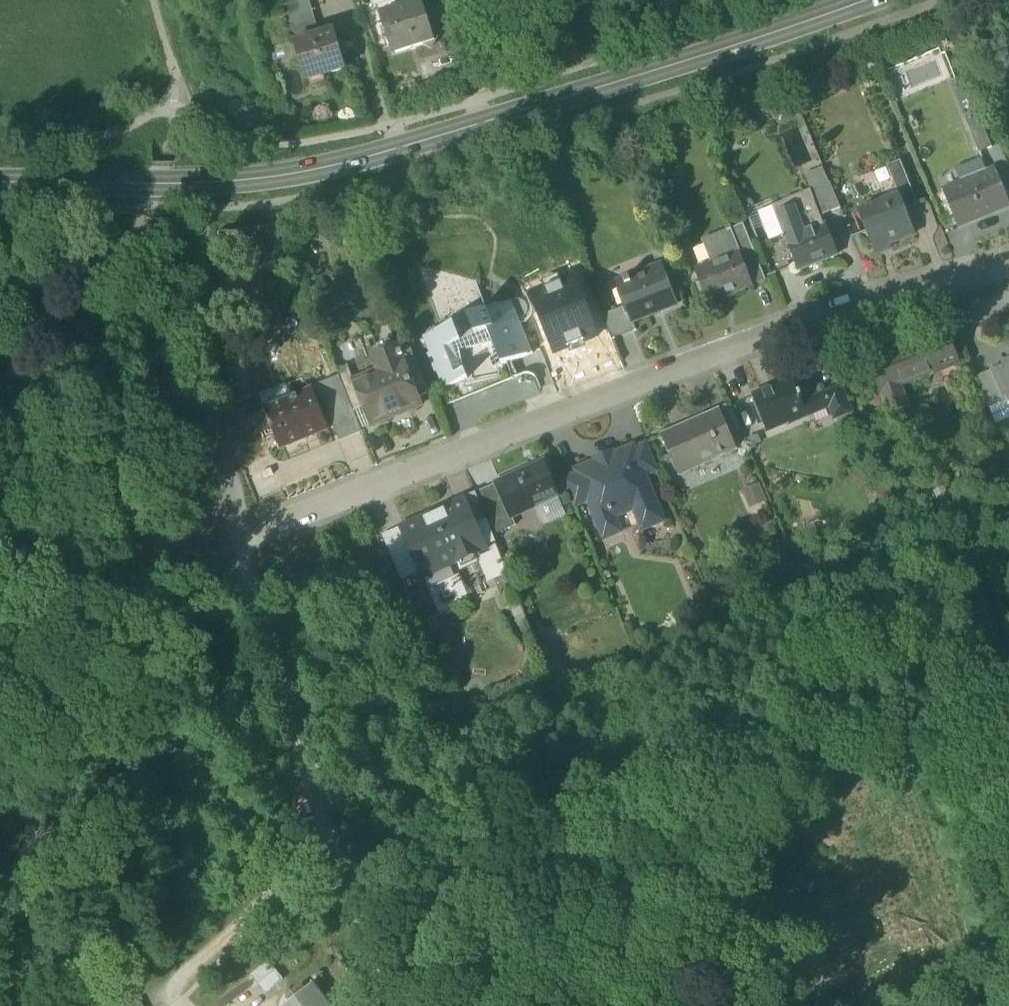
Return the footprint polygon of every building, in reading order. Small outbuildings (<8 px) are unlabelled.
[(287,17),(312,10),(309,0),(301,0),(283,5),(287,17)] [(383,21),(394,55),(425,45),(432,48),(438,35),(432,30),(423,1),(403,7),(405,14),(383,21)] [(381,14),(383,21),(405,14),(403,7),(381,14)] [(287,17),(294,42),(319,34),(312,10),(287,17)] [(294,42),(308,87),(325,82),(324,76),(346,69),(334,30),(319,34),(294,42)] [(965,117),(980,152),(993,147),(978,112),(965,117)] [(887,166),(897,189),(910,184),(900,160),(887,166)] [(804,175),(810,191),(830,183),(823,167),(804,175)] [(958,225),(1008,205),(1008,202),(996,169),(943,190),(958,225)] [(810,191),(820,216),(841,208),(830,182),(830,183),(810,191)] [(911,186),(910,184),(897,189),(900,196),(901,196),(906,209),(918,204),(911,186)] [(785,234),(787,239),(824,225),(820,216),(810,191),(785,200),(788,209),(777,214),(785,234)] [(859,213),(872,245),(888,239),(890,244),(916,233),(906,209),(901,196),(900,196),(859,213)] [(770,240),(785,234),(777,214),(771,200),(746,210),(755,231),(764,227),(770,240)] [(740,253),(753,284),(765,279),(743,224),(731,229),(740,253)] [(826,224),(824,225),(787,239),(799,269),(838,254),(826,224)] [(703,240),(712,263),(712,264),(740,253),(731,229),(703,240)] [(753,284),(740,253),(712,264),(712,263),(697,269),(698,270),(695,271),(706,298),(732,287),(734,292),(753,284)] [(625,306),(632,323),(634,322),(651,316),(651,311),(677,301),(662,263),(643,270),(645,274),(617,285),(625,306)] [(574,276),(583,299),(595,295),(586,272),(574,276)] [(583,299),(574,276),(531,293),(555,353),(598,336),(583,299)] [(732,287),(706,298),(708,302),(734,292),(732,287)] [(519,319),(525,317),(527,314),(529,309),(527,304),(523,300),(519,299),(514,300),(503,305),(500,303),(496,303),(492,304),(489,307),(488,310),(441,329),(438,327),(434,327),(430,328),(427,331),(426,334),(420,337),(427,355),(428,355),(434,372),(438,370),(445,387),(530,354),(517,320),(519,319)] [(603,315),(612,339),(637,329),(634,322),(632,323),(625,306),(603,315)] [(517,320),(530,354),(532,353),(519,319),(517,320)] [(945,330),(924,338),(934,362),(937,360),(940,367),(957,360),(945,330)] [(937,370),(934,362),(924,338),(922,334),(906,340),(908,345),(887,353),(888,357),(872,363),(876,374),(875,375),(894,423),(914,415),(901,384),(937,370)] [(364,406),(371,424),(392,416),(390,412),(419,401),(418,397),(402,356),(397,345),(373,355),(379,370),(353,380),(354,380),(364,406)] [(402,356),(418,397),(429,393),(413,352),(402,356)] [(1004,403),(1008,401),(1008,364),(1006,365),(1006,364),(991,370),(1003,400),(1004,403)] [(354,380),(353,380),(348,365),(337,369),(339,374),(343,385),(354,380)] [(977,376),(988,406),(989,406),(1003,400),(991,370),(977,376)] [(317,383),(328,413),(351,404),(343,385),(339,374),(317,383)] [(789,422),(808,414),(803,402),(801,397),(802,396),(795,379),(753,396),(767,430),(788,421),(789,422)] [(343,385),(351,404),(353,410),(364,406),(354,380),(343,385)] [(292,399),(291,395),(287,383),(259,394),(265,410),(292,399)] [(265,410),(279,444),(301,435),(302,438),(328,428),(320,407),(312,387),(291,395),(292,399),(265,410)] [(835,418),(836,417),(851,411),(841,387),(826,394),(831,406),(835,418)] [(826,394),(803,402),(808,414),(831,406),(826,394)] [(989,406),(996,424),(1008,419),(1008,409),(1007,409),(1004,403),(1003,400),(989,406)] [(706,415),(716,440),(732,434),(742,430),(731,403),(703,415),(704,416),(706,415)] [(360,429),(353,410),(351,404),(328,413),(339,439),(361,430),(360,429)] [(360,429),(371,424),(364,406),(353,410),(360,429)] [(857,426),(851,411),(836,417),(842,433),(857,426)] [(662,434),(680,474),(723,456),(716,440),(706,415),(704,416),(662,434)] [(738,449),(732,434),(716,440),(723,456),(738,449)] [(634,448),(645,474),(657,470),(646,443),(634,448)] [(634,508),(643,529),(664,520),(645,474),(634,448),(633,446),(611,455),(612,455),(611,455),(611,457),(599,462),(598,461),(598,460),(576,469),(577,473),(588,499),(598,525),(600,524),(600,521),(603,521),(607,521),(610,519),(612,517),(613,518),(615,517),(614,516),(634,508)] [(506,504),(511,516),(512,516),(536,505),(534,500),(546,495),(548,500),(558,496),(544,463),(497,483),(497,484),(506,504)] [(563,479),(574,505),(588,499),(577,473),(563,479)] [(768,501),(760,482),(741,489),(749,509),(768,501)] [(497,483),(476,492),(452,502),(454,507),(463,529),(475,524),(487,519),(493,535),(516,524),(512,516),(511,516),(506,504),(497,484),(497,483)] [(953,502),(946,485),(934,491),(941,507),(953,502)] [(567,516),(558,496),(548,500),(546,495),(534,500),(536,505),(545,526),(567,516)] [(401,526),(421,572),(450,559),(453,565),(454,564),(484,551),(485,551),(486,550),(485,547),(475,524),(463,529),(454,507),(434,516),(433,512),(401,526)] [(600,524),(598,525),(604,538),(621,531),(615,517),(613,518),(612,517),(610,519),(607,521),(603,521),(600,521),(600,524)] [(496,542),(493,535),(487,519),(475,524),(485,547),(496,542)] [(403,580),(421,572),(401,526),(384,534),(403,580)] [(270,962),(252,977),(267,995),(285,981),(270,962)] [(312,987),(288,1005),(328,1005),(312,987)]
